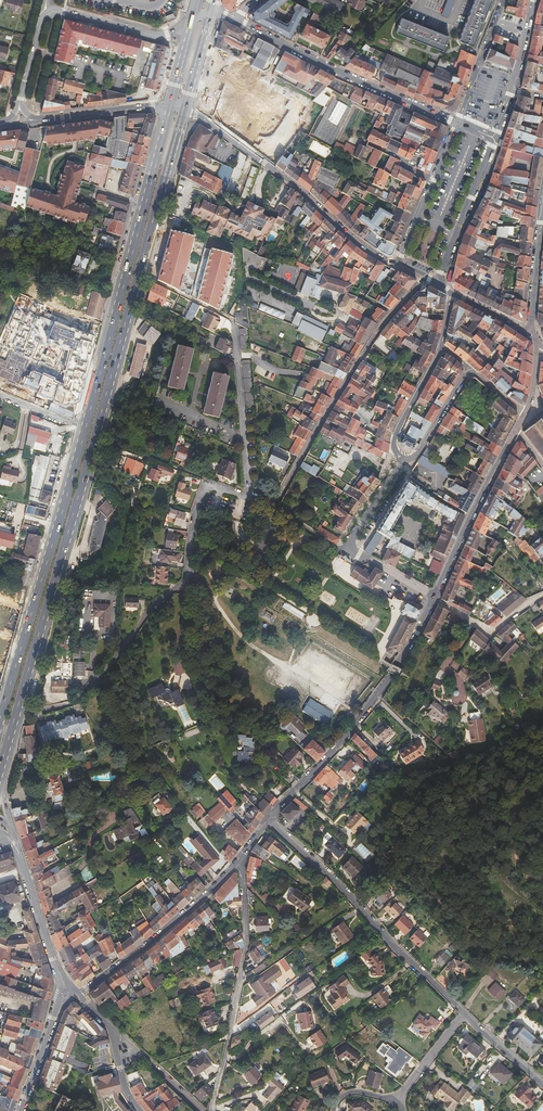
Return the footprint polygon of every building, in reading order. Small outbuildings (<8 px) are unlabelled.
[(24,0),(7,0),(5,5),(10,7),(9,10),(20,13),(24,0)] [(222,4),(224,7),(233,11),(234,8),(236,0),(223,0),(222,4)] [(251,12),(252,16),(252,20),(290,39),(291,36),(267,24),(257,19),(257,16),(257,11),(271,0),(266,0),(251,12)] [(257,11),(257,16),(257,19),(267,24),(291,36),(292,34),(302,15),(305,17),(309,9),(295,3),(293,7),(295,12),(289,22),(287,26),(268,17),(268,11),(279,2),(280,4),(286,0),(271,0),(257,11)] [(338,0),(307,0),(331,11),(337,15),(343,3),(338,0)] [(347,4),(361,11),(366,0),(350,0),(347,4)] [(448,17),(454,0),(453,0),(447,0),(442,15),(448,17)] [(460,38),(459,41),(473,46),(478,34),(487,12),(492,0),(475,0),(460,38)] [(508,1),(507,5),(517,7),(517,5),(526,8),(528,2),(521,0),(517,0),(516,4),(508,1)] [(280,4),(279,2),(268,11),(268,17),(287,26),(289,22),(286,23),(273,17),(275,14),(275,13),(272,10),(280,4)] [(517,7),(507,5),(505,9),(505,10),(516,13),(515,16),(516,16),(520,17),(523,18),(524,19),(526,8),(517,5),(517,7)] [(314,12),(309,20),(314,23),(317,24),(321,16),(314,12)] [(173,13),(165,16),(167,22),(176,18),(173,13)] [(536,14),(534,25),(542,27),(542,15),(536,14)] [(443,51),(449,36),(422,26),(402,18),(396,32),(406,36),(408,37),(411,38),(427,45),(430,46),(432,47),(443,51)] [(64,23),(59,42),(77,47),(77,45),(78,44),(79,44),(81,45),(86,26),(74,23),(72,22),(64,20),(64,23)] [(221,27),(220,32),(237,41),(240,43),(246,33),(243,31),(224,21),(223,21),(221,27)] [(330,35),(313,26),(306,23),(301,35),(324,47),(330,35)] [(86,26),(81,45),(89,47),(100,50),(109,52),(114,33),(107,31),(99,29),(86,26)] [(340,31),(337,37),(339,39),(328,55),(327,55),(325,58),(329,60),(335,53),(340,48),(344,44),(351,37),(340,31)] [(533,31),(531,42),(542,44),(542,40),(542,39),(542,33),(533,31)] [(248,52),(249,49),(246,47),(244,45),(240,43),(237,41),(220,32),(218,38),(215,47),(226,52),(228,50),(229,50),(231,48),(227,46),(228,43),(243,52),(244,50),(248,52)] [(114,33),(109,52),(118,54),(129,57),(132,58),(133,55),(137,56),(139,47),(141,40),(128,37),(114,33)] [(503,41),(507,43),(509,39),(503,37),(495,34),(493,40),(502,45),(503,41)] [(257,38),(254,36),(250,43),(246,41),(244,45),(246,47),(249,49),(251,50),(257,38)] [(252,66),(262,71),(274,47),(257,38),(251,50),(257,54),(255,59),(252,66)] [(143,41),(141,40),(139,47),(142,47),(155,51),(150,67),(147,66),(144,78),(161,83),(170,48),(143,41)] [(76,51),(77,47),(59,42),(56,53),(56,54),(55,56),(54,59),(54,61),(70,65),(70,63),(71,61),(73,62),(76,53),(76,51)] [(507,43),(506,47),(517,52),(519,46),(508,42),(507,43)] [(531,42),(528,55),(542,58),(542,52),(540,52),(542,44),(531,42)] [(350,55),(354,51),(350,48),(349,49),(346,52),(343,48),(346,45),(344,44),(340,48),(335,53),(345,61),(347,64),(351,59),(350,58),(351,56),(350,55)] [(9,48),(0,45),(0,58),(6,59),(9,48)] [(492,61),(495,62),(512,69),(513,67),(515,60),(515,58),(504,53),(502,52),(499,51),(490,47),(485,58),(492,61)] [(515,58),(517,52),(506,47),(505,52),(504,53),(515,58)] [(473,64),(476,56),(461,50),(457,61),(462,63),(461,66),(471,69),(473,64)] [(275,70),(279,73),(282,74),(283,75),(282,77),(286,79),(287,77),(299,82),(305,86),(312,79),(313,78),(295,68),(299,60),(284,52),(275,70)] [(424,95),(425,94),(431,97),(434,97),(442,98),(448,100),(450,96),(460,100),(462,93),(465,86),(434,73),(424,69),(423,70),(386,53),(382,64),(381,66),(380,68),(379,69),(385,72),(385,73),(394,76),(398,67),(420,78),(418,81),(417,86),(415,91),(424,95)] [(255,59),(248,55),(246,58),(243,56),(242,58),(241,60),(252,66),(255,59)] [(528,55),(527,62),(537,65),(542,66),(542,58),(528,55)] [(344,67),(352,71),(355,65),(353,64),(354,63),(355,63),(358,58),(354,56),(351,59),(347,64),(344,67)] [(373,57),(372,56),(369,61),(363,76),(370,79),(376,67),(380,68),(381,66),(382,64),(372,59),(373,57)] [(241,60),(234,57),(212,118),(221,125),(231,132),(241,140),(246,143),(261,155),(276,165),(280,159),(282,156),(288,148),(280,142),(313,101),(316,97),(317,96),(301,89),(296,87),(290,84),(281,96),(270,89),(258,108),(268,114),(260,125),(236,108),(244,85),(256,92),(261,82),(248,74),(250,71),(252,66),(241,60)] [(355,65),(352,71),(358,73),(363,61),(358,58),(355,63),(354,63),(353,64),(355,65)] [(462,63),(457,61),(456,61),(454,64),(455,64),(453,67),(458,69),(457,74),(453,73),(453,74),(445,71),(448,62),(440,59),(437,65),(435,70),(434,73),(465,86),(468,79),(471,69),(461,66),(462,63)] [(299,60),(295,68),(313,78),(320,70),(299,60)] [(367,63),(363,61),(358,73),(363,76),(369,61),(368,61),(367,63)] [(527,62),(524,76),(521,85),(521,88),(537,90),(542,92),(542,84),(538,84),(535,84),(536,80),(534,79),(537,65),(527,62)] [(409,83),(417,86),(418,81),(420,78),(398,67),(394,76),(398,78),(409,83)] [(11,72),(8,71),(0,69),(0,83),(7,85),(11,72)] [(312,79),(305,86),(301,89),(317,96),(327,87),(331,82),(335,78),(320,70),(313,78),(312,79)] [(380,83),(393,88),(395,85),(391,83),(392,80),(394,76),(385,73),(380,83)] [(161,83),(144,78),(142,77),(141,81),(146,82),(145,88),(159,92),(161,83)] [(396,82),(392,80),(391,83),(395,85),(393,88),(405,93),(409,83),(398,78),(396,82)] [(70,109),(70,102),(64,102),(54,100),(56,87),(78,93),(77,98),(81,99),(83,92),(85,84),(65,79),(64,82),(49,79),(44,102),(42,112),(70,109)] [(484,80),(480,96),(486,97),(490,82),(484,80)] [(409,83),(405,93),(413,97),(415,91),(417,86),(409,83)] [(317,96),(316,97),(313,101),(324,107),(325,106),(330,98),(324,95),(329,89),(327,87),(317,96)] [(365,91),(355,87),(350,99),(360,105),(362,100),(365,91)] [(113,104),(111,91),(106,90),(106,92),(101,92),(102,93),(97,92),(97,93),(93,92),(93,94),(96,95),(102,97),(102,105),(113,104)] [(126,102),(125,95),(123,95),(111,91),(113,104),(126,102)] [(379,97),(365,91),(362,100),(363,101),(366,99),(368,101),(365,108),(372,111),(379,97)] [(420,99),(432,103),(434,97),(431,97),(425,94),(424,95),(415,91),(413,97),(420,99)] [(102,105),(102,97),(96,95),(93,94),(92,94),(92,98),(87,98),(87,101),(83,101),(84,103),(80,103),(78,108),(102,105)] [(458,103),(460,100),(450,96),(448,100),(442,98),(434,97),(432,103),(444,108),(452,111),(455,110),(458,103)] [(541,101),(535,100),(533,110),(529,110),(530,107),(529,107),(531,99),(524,97),(518,96),(512,112),(524,115),(538,117),(541,101)] [(387,101),(379,97),(372,111),(376,112),(380,114),(378,118),(376,121),(379,122),(383,113),(387,101)] [(333,98),(313,135),(331,145),(351,108),(333,98)] [(387,118),(393,104),(387,101),(383,113),(379,122),(376,121),(373,126),(379,128),(381,124),(382,123),(385,118),(387,118)] [(384,123),(388,125),(386,127),(386,128),(387,131),(386,134),(389,135),(388,137),(391,139),(392,137),(393,134),(403,138),(403,137),(412,116),(401,112),(403,108),(393,104),(387,118),(384,123)] [(540,118),(538,117),(524,115),(512,112),(507,128),(542,139),(542,107),(542,106),(540,118)] [(376,112),(374,117),(369,124),(373,126),(376,121),(378,118),(380,114),(376,112)] [(403,137),(421,144),(425,143),(428,137),(441,142),(444,135),(415,123),(418,114),(413,112),(412,116),(403,137)] [(154,125),(156,117),(155,115),(154,114),(128,115),(127,128),(133,128),(134,122),(144,122),(143,126),(146,127),(147,123),(154,125)] [(444,135),(447,127),(418,114),(415,123),(444,135)] [(109,137),(114,138),(130,143),(132,133),(125,131),(125,119),(125,116),(116,118),(115,118),(114,118),(113,123),(109,137)] [(47,127),(43,142),(46,143),(46,144),(52,143),(52,145),(72,142),(74,142),(76,142),(80,141),(84,141),(87,140),(94,142),(96,134),(109,137),(113,123),(100,120),(88,121),(78,123),(71,124),(55,126),(47,127)] [(150,138),(154,125),(147,123),(146,127),(143,126),(142,127),(141,132),(139,132),(133,130),(132,133),(150,138)] [(212,133),(211,132),(211,131),(210,130),(209,130),(208,130),(207,130),(200,124),(198,126),(195,131),(192,135),(190,139),(189,143),(187,147),(199,153),(205,156),(206,154),(212,156),(217,144),(220,138),(212,133)] [(507,128),(501,147),(512,150),(532,155),(534,156),(542,158),(542,139),(507,128)] [(379,133),(372,129),(366,140),(369,141),(375,144),(380,133),(379,133)] [(0,133),(0,134),(0,150),(16,148),(15,150),(17,151),(19,151),(23,152),(28,133),(24,132),(21,132),(20,131),(20,130),(0,133)] [(148,147),(150,138),(132,133),(130,143),(148,147)] [(388,137),(380,133),(375,144),(386,149),(391,139),(388,137)] [(401,144),(396,154),(405,158),(410,148),(415,150),(417,151),(419,152),(419,150),(425,153),(427,149),(437,153),(441,142),(428,137),(425,143),(421,144),(403,137),(403,138),(400,143),(401,144)] [(148,147),(130,143),(114,138),(112,150),(106,149),(93,146),(92,154),(112,159),(141,165),(143,166),(148,147)] [(396,154),(401,144),(400,143),(391,139),(386,149),(396,154)] [(342,151),(344,146),(336,142),(334,147),(342,151)] [(354,150),(355,147),(349,145),(346,143),(344,146),(342,151),(351,155),(353,156),(356,151),(354,150)] [(364,152),(365,149),(366,147),(360,144),(356,151),(353,156),(360,160),(364,152)] [(209,158),(205,156),(199,153),(187,147),(186,147),(183,156),(194,161),(195,158),(208,165),(211,159),(209,158)] [(542,164),(542,158),(534,156),(531,173),(511,170),(515,158),(510,157),(512,150),(501,147),(493,173),(503,177),(504,176),(530,180),(540,183),(542,171),(542,164)] [(30,188),(40,152),(25,148),(21,165),(19,174),(14,193),(11,205),(11,206),(21,209),(25,211),(30,189),(30,188)] [(428,174),(437,153),(427,149),(425,153),(419,150),(419,152),(417,151),(417,152),(419,153),(419,154),(415,152),(414,155),(413,155),(415,150),(410,148),(405,158),(411,160),(418,164),(417,168),(428,174)] [(383,152),(375,149),(369,161),(366,160),(365,162),(375,168),(383,152)] [(515,158),(531,163),(532,155),(512,150),(510,157),(515,158)] [(110,166),(112,159),(92,154),(88,153),(86,160),(86,161),(110,166)] [(291,158),(293,156),(290,154),(286,160),(283,157),(282,156),(280,159),(276,165),(284,172),(291,158)] [(192,169),(194,169),(194,167),(193,166),(194,161),(183,156),(178,174),(180,175),(223,196),(225,191),(228,183),(216,178),(204,172),(201,179),(198,177),(194,177),(192,174),(191,174),(192,169)] [(389,175),(390,175),(395,165),(398,166),(400,160),(390,156),(383,171),(389,175)] [(298,163),(291,158),(284,172),(297,181),(302,172),(295,167),(298,163)] [(132,196),(141,165),(112,159),(110,166),(126,170),(119,192),(132,196)] [(302,172),(297,181),(310,193),(316,180),(321,166),(322,163),(315,159),(310,170),(304,168),(302,172)] [(44,193),(30,188),(30,189),(26,207),(76,224),(77,221),(79,222),(84,223),(89,209),(88,208),(73,203),(75,198),(78,188),(81,181),(84,168),(70,163),(67,162),(65,169),(63,173),(60,182),(58,192),(56,197),(44,193)] [(216,178),(228,183),(233,169),(225,165),(223,164),(216,178)] [(396,179),(401,182),(400,184),(406,187),(408,184),(410,186),(412,182),(415,175),(409,173),(401,169),(402,168),(398,166),(395,165),(390,175),(393,177),(396,179)] [(252,166),(242,197),(247,199),(258,168),(252,166)] [(310,193),(323,205),(331,197),(332,198),(333,196),(337,190),(334,188),(340,176),(321,166),(316,180),(310,193)] [(14,193),(19,174),(18,174),(9,171),(6,170),(0,167),(0,188),(14,193)] [(372,184),(383,189),(389,175),(383,171),(378,168),(372,184)] [(503,177),(493,173),(491,177),(491,178),(509,184),(510,181),(527,185),(528,181),(529,182),(528,188),(539,191),(539,188),(540,183),(530,180),(504,176),(503,177)] [(406,187),(405,189),(419,195),(425,181),(419,178),(417,183),(412,182),(410,186),(408,184),(406,187)] [(509,184),(491,178),(488,185),(509,195),(510,189),(508,188),(509,184)] [(342,193),(345,194),(351,198),(354,193),(354,192),(355,190),(363,195),(362,198),(365,199),(368,192),(366,191),(362,189),(355,185),(348,181),(342,193)] [(386,201),(389,194),(383,191),(383,193),(368,186),(368,187),(364,184),(362,189),(366,191),(368,192),(380,199),(386,201)] [(508,200),(509,195),(488,185),(486,190),(482,199),(509,211),(517,214),(522,216),(524,216),(535,218),(536,208),(525,205),(525,209),(497,200),(498,196),(508,200)] [(275,211),(279,213),(282,207),(289,212),(293,205),(300,196),(300,195),(291,188),(290,188),(279,203),(278,205),(275,211)] [(536,208),(539,191),(528,188),(527,193),(524,193),(523,196),(527,197),(525,205),(536,208)] [(403,193),(417,199),(418,197),(419,195),(405,189),(403,193)] [(390,191),(389,194),(386,201),(391,204),(392,204),(396,196),(396,195),(390,191)] [(524,193),(520,192),(518,199),(522,200),(522,201),(525,202),(524,205),(525,205),(527,197),(523,196),(524,193)] [(403,193),(403,194),(401,198),(400,201),(412,208),(417,199),(403,193)] [(130,203),(99,194),(98,195),(96,200),(110,205),(128,211),(130,203)] [(323,205),(336,216),(344,209),(343,208),(351,198),(345,194),(339,203),(332,198),(331,197),(323,205)] [(287,215),(289,212),(282,207),(279,213),(276,220),(275,221),(281,225),(284,220),(289,223),(293,225),(301,210),(306,201),(300,196),(293,205),(296,207),(292,213),(290,217),(287,215)] [(509,211),(482,199),(479,206),(499,216),(500,215),(505,216),(507,216),(509,211)] [(191,212),(196,215),(193,221),(208,228),(206,231),(219,237),(221,234),(222,234),(225,229),(252,241),(255,235),(258,237),(257,239),(262,241),(264,237),(265,237),(267,233),(276,220),(273,219),(274,218),(262,212),(263,210),(262,209),(259,208),(256,206),(252,204),(249,203),(248,203),(247,202),(246,204),(246,206),(245,207),(241,216),(234,213),(233,213),(232,212),(219,206),(218,207),(212,204),(210,203),(209,203),(206,201),(203,200),(201,204),(196,201),(191,212)] [(299,225),(303,228),(304,227),(311,219),(316,210),(306,201),(301,210),(307,215),(299,225)] [(400,201),(397,207),(395,211),(394,215),(391,219),(391,220),(395,222),(404,227),(407,219),(412,208),(400,201)] [(361,203),(351,216),(344,209),(336,216),(349,229),(357,219),(366,206),(361,203)] [(379,227),(386,217),(391,220),(391,219),(394,215),(390,213),(385,210),(378,206),(372,203),(372,204),(371,205),(369,208),(365,219),(377,226),(379,227)] [(377,226),(365,219),(369,208),(366,206),(357,219),(360,222),(361,222),(365,226),(363,229),(358,236),(362,239),(365,234),(369,228),(371,230),(377,235),(380,236),(383,229),(380,228),(377,226)] [(497,220),(499,216),(479,206),(476,211),(476,212),(492,220),(497,222),(497,220)] [(124,223),(127,212),(116,208),(113,220),(124,223)] [(324,218),(316,210),(311,219),(315,224),(309,230),(308,230),(304,227),(303,228),(301,231),(304,234),(309,238),(311,236),(313,233),(319,227),(324,218)] [(494,227),(496,227),(497,225),(492,223),(492,224),(490,224),(492,220),(476,212),(473,217),(493,227),(494,227)] [(522,216),(517,214),(516,219),(521,220),(520,225),(525,225),(525,227),(533,229),(533,227),(535,218),(524,216),(522,216)] [(507,216),(505,216),(505,217),(510,218),(509,222),(514,223),(514,222),(520,225),(521,220),(516,219),(509,216),(507,216)] [(99,322),(99,320),(106,297),(115,257),(98,250),(97,254),(0,217),(0,237),(9,240),(0,263),(0,277),(22,286),(20,293),(50,307),(99,322)] [(395,222),(391,220),(386,217),(379,227),(380,228),(383,229),(387,224),(391,227),(395,222)] [(470,224),(482,230),(483,227),(492,230),(493,227),(473,217),(470,224)] [(106,232),(121,236),(124,223),(113,220),(109,219),(105,218),(104,218),(103,224),(108,226),(106,232)] [(323,230),(327,234),(322,240),(320,242),(318,241),(317,240),(315,242),(314,241),(315,240),(313,238),(312,240),(307,249),(312,252),(315,245),(322,250),(325,246),(330,241),(338,231),(324,218),(319,227),(313,233),(317,236),(323,230)] [(354,233),(358,236),(363,229),(358,225),(360,222),(357,219),(349,229),(354,233)] [(404,227),(395,222),(391,227),(401,233),(402,231),(404,227)] [(383,229),(388,232),(391,227),(387,224),(383,229)] [(480,233),(482,230),(470,224),(468,227),(480,233)] [(525,227),(522,226),(520,241),(532,243),(533,229),(525,227)] [(401,233),(391,227),(388,232),(399,238),(400,236),(401,233)] [(467,229),(464,233),(484,243),(493,245),(496,236),(491,235),(485,232),(480,233),(468,227),(467,229)] [(498,227),(496,236),(507,238),(508,227),(504,227),(498,227)] [(514,227),(508,227),(507,238),(515,240),(515,237),(513,236),(514,227)] [(380,236),(377,235),(371,230),(369,228),(365,234),(362,239),(376,249),(381,252),(384,254),(388,256),(392,255),(395,249),(396,246),(383,239),(384,239),(380,236)] [(388,232),(383,229),(380,236),(384,239),(383,239),(396,246),(397,242),(399,238),(388,232)] [(434,247),(439,232),(430,229),(425,243),(434,247)] [(157,280),(180,291),(193,242),(194,237),(170,231),(164,253),(157,280)] [(336,246),(326,259),(321,265),(325,268),(328,265),(330,263),(333,259),(334,259),(345,244),(343,242),(346,238),(338,231),(330,241),(336,246)] [(484,243),(464,233),(462,239),(461,243),(472,248),(475,242),(483,245),(484,243)] [(111,245),(113,237),(112,237),(102,234),(98,248),(110,251),(112,245),(111,245)] [(349,256),(357,247),(349,240),(345,244),(334,259),(333,259),(337,262),(345,251),(349,256)] [(519,255),(530,257),(532,243),(520,241),(519,249),(501,244),(495,249),(501,251),(519,255)] [(472,248),(461,243),(458,254),(473,262),(481,265),(488,268),(491,262),(497,264),(498,262),(499,259),(492,256),(491,261),(475,254),(476,250),(473,249),(472,248)] [(348,258),(347,260),(349,261),(351,257),(354,260),(355,259),(358,261),(353,267),(354,267),(359,270),(363,264),(368,255),(362,251),(357,247),(349,256),(348,258)] [(192,297),(218,310),(220,306),(225,307),(233,277),(229,276),(233,255),(210,248),(210,250),(204,249),(192,297)] [(489,249),(486,253),(492,256),(499,259),(501,251),(495,249),(494,249),(489,249)] [(473,262),(458,254),(455,267),(470,274),(471,271),(472,268),(471,268),(473,262)] [(352,285),(354,287),(359,270),(365,273),(363,277),(364,277),(367,279),(370,274),(370,273),(378,261),(368,255),(363,264),(359,270),(354,267),(353,270),(349,282),(352,283),(352,285)] [(519,255),(516,266),(522,267),(529,267),(530,257),(519,255)] [(387,274),(389,276),(390,274),(388,273),(389,271),(395,274),(398,271),(391,268),(390,270),(386,268),(387,266),(378,261),(370,273),(370,274),(367,279),(374,283),(378,286),(387,274)] [(472,268),(471,271),(477,275),(479,271),(481,265),(473,262),(471,268),(472,268)] [(340,279),(342,272),(328,265),(325,268),(325,269),(321,274),(323,274),(332,277),(340,279)] [(476,281),(468,295),(469,296),(474,298),(484,276),(484,275),(488,268),(481,265),(479,271),(481,272),(476,282),(476,281)] [(340,279),(349,282),(353,270),(344,267),(342,272),(340,279)] [(470,274),(455,267),(454,271),(453,274),(451,282),(454,288),(460,292),(468,276),(470,274)] [(528,282),(530,267),(529,267),(522,267),(522,269),(517,269),(517,272),(516,278),(516,279),(518,280),(528,282)] [(393,276),(392,278),(396,282),(407,290),(415,281),(416,280),(398,271),(395,274),(393,276)] [(301,272),(294,290),(300,293),(307,274),(301,272)] [(329,287),(332,278),(323,275),(323,274),(321,274),(321,275),(316,273),(316,275),(308,272),(307,274),(300,293),(300,294),(308,297),(308,296),(317,300),(322,287),(320,287),(320,285),(329,287)] [(468,276),(460,292),(462,292),(468,295),(476,281),(475,281),(472,280),(472,278),(469,277),(468,276)] [(491,279),(484,276),(474,298),(482,303),(491,307),(499,292),(488,286),(491,279)] [(337,323),(334,330),(341,334),(342,333),(351,338),(351,337),(354,339),(353,340),(363,347),(371,333),(377,324),(368,319),(364,317),(361,315),(351,309),(352,308),(357,297),(356,297),(347,293),(352,284),(332,278),(329,287),(346,292),(345,294),(338,307),(362,322),(360,326),(350,321),(347,326),(357,332),(356,335),(344,327),(337,323)] [(514,292),(527,295),(527,292),(528,284),(518,281),(518,280),(516,279),(516,280),(516,282),(514,292)] [(516,282),(505,280),(505,284),(503,289),(514,292),(516,282)] [(152,282),(148,300),(163,307),(167,290),(152,282)] [(407,290),(396,282),(388,292),(388,293),(398,301),(407,290)] [(329,287),(320,285),(320,287),(322,287),(345,294),(346,292),(329,287)] [(410,300),(421,312),(422,312),(426,313),(428,286),(425,285),(423,285),(422,286),(420,292),(417,292),(415,295),(410,300)] [(428,286),(426,313),(430,313),(433,314),(437,290),(428,286)] [(514,292),(503,289),(502,290),(501,292),(505,293),(515,296),(518,297),(527,299),(527,297),(527,296),(527,295),(514,292)] [(446,295),(437,290),(433,314),(444,315),(446,301),(447,296),(446,295)] [(501,292),(499,292),(491,307),(494,308),(497,310),(504,295),(501,294),(501,292)] [(51,314),(53,311),(49,310),(50,307),(20,293),(4,329),(9,331),(0,353),(0,380),(6,383),(18,387),(36,395),(53,402),(65,407),(77,403),(79,396),(86,369),(94,341),(96,333),(51,314)] [(378,302),(390,310),(398,301),(388,293),(385,296),(383,294),(381,297),(378,302)] [(515,296),(505,293),(504,295),(497,310),(507,315),(510,317),(514,299),(515,296)] [(253,303),(252,296),(248,296),(249,306),(257,309),(258,305),(253,303)] [(362,314),(369,303),(363,300),(357,297),(352,308),(362,314)] [(522,322),(524,321),(526,303),(518,300),(514,299),(510,317),(522,322)] [(405,326),(402,329),(409,335),(415,327),(416,326),(420,316),(422,312),(421,312),(410,300),(400,310),(409,320),(411,320),(413,319),(413,316),(411,314),(413,312),(417,315),(411,324),(408,328),(405,326)] [(461,302),(458,300),(453,303),(451,313),(447,334),(446,338),(454,342),(454,341),(460,344),(461,343),(466,347),(468,344),(469,341),(470,342),(471,340),(472,339),(474,336),(470,334),(459,327),(461,324),(464,320),(472,308),(465,304),(461,302)] [(200,305),(192,302),(184,318),(192,321),(200,305)] [(260,303),(257,309),(283,320),(286,314),(260,303)] [(241,305),(241,313),(236,312),(235,318),(236,323),(242,326),(243,320),(243,317),(248,317),(247,306),(247,305),(241,305)] [(374,310),(376,311),(368,319),(377,324),(387,313),(377,307),(374,310)] [(473,320),(468,328),(461,324),(459,327),(470,334),(477,325),(485,314),(478,311),(472,308),(464,320),(467,322),(469,318),(473,320)] [(208,313),(201,326),(210,331),(214,332),(220,319),(217,318),(218,315),(210,310),(208,313)] [(395,343),(399,346),(402,343),(409,336),(409,335),(402,329),(405,326),(411,320),(409,320),(400,310),(390,321),(398,328),(399,331),(396,334),(401,337),(395,343)] [(321,342),(328,327),(297,312),(292,323),(299,326),(298,327),(297,330),(321,342)] [(478,347),(481,343),(486,337),(483,334),(484,333),(484,332),(481,330),(483,328),(488,331),(495,319),(493,318),(485,314),(477,325),(470,334),(474,336),(472,339),(477,344),(476,345),(478,347)] [(402,343),(419,354),(422,355),(425,350),(434,354),(437,347),(438,345),(438,341),(440,333),(439,333),(431,332),(433,320),(429,319),(420,316),(416,326),(428,331),(427,336),(429,336),(427,341),(424,340),(423,342),(421,341),(409,335),(409,336),(402,343)] [(494,332),(496,333),(491,341),(486,337),(481,343),(489,349),(491,347),(494,343),(495,342),(504,325),(496,320),(495,319),(488,331),(493,334),(494,332)] [(442,320),(433,320),(431,332),(439,333),(442,320)] [(138,332),(154,344),(161,333),(145,321),(138,332)] [(384,329),(380,334),(387,339),(392,333),(395,335),(396,334),(399,331),(398,328),(390,321),(384,329)] [(516,333),(510,329),(504,325),(495,342),(499,344),(504,347),(510,351),(512,347),(510,346),(516,333)] [(247,329),(246,328),(239,329),(241,350),(249,349),(247,329)] [(516,333),(510,346),(512,347),(513,347),(518,350),(522,351),(532,356),(532,346),(532,343),(527,340),(522,337),(516,333)] [(199,336),(196,341),(205,346),(208,341),(199,336)] [(215,348),(226,353),(229,347),(233,349),(233,342),(229,340),(227,339),(225,338),(221,336),(215,348)] [(444,344),(453,352),(460,344),(454,341),(454,342),(446,338),(444,344)] [(345,343),(341,351),(348,354),(356,359),(363,347),(353,340),(352,340),(349,345),(345,343)] [(460,344),(453,352),(465,361),(473,353),(477,347),(478,347),(476,345),(471,340),(470,342),(469,341),(468,344),(472,348),(470,350),(466,347),(461,343),(460,344)] [(132,377),(139,379),(148,345),(141,344),(137,343),(128,376),(132,377)] [(488,358),(494,350),(491,347),(489,349),(481,343),(478,347),(477,347),(481,351),(488,357),(488,358)] [(486,364),(484,362),(475,371),(478,373),(489,382),(490,381),(497,373),(491,368),(498,359),(500,354),(504,347),(499,344),(496,348),(499,351),(490,367),(486,363),(486,364)] [(171,370),(167,386),(183,390),(187,375),(188,372),(189,368),(193,349),(177,345),(172,365),(172,368),(171,370)] [(306,350),(297,346),(291,359),(300,363),(306,350)] [(338,369),(346,374),(350,368),(356,359),(348,354),(341,351),(331,346),(325,358),(323,363),(333,367),(334,363),(337,354),(345,357),(340,366),(338,369)] [(521,361),(520,364),(512,361),(513,358),(518,350),(513,347),(512,347),(510,351),(506,358),(504,363),(519,371),(521,372),(531,375),(531,365),(532,357),(532,356),(522,351),(518,359),(521,361)] [(419,354),(418,355),(421,357),(419,362),(415,360),(412,366),(411,366),(408,372),(411,374),(414,368),(423,374),(429,363),(434,354),(425,350),(422,355),(419,354)] [(388,358),(395,363),(399,356),(393,351),(388,358)] [(465,361),(475,371),(484,362),(473,353),(465,361)] [(442,355),(437,366),(443,370),(448,362),(443,358),(446,354),(442,355)] [(448,362),(451,357),(446,354),(443,358),(448,362)] [(504,363),(506,358),(500,354),(498,359),(504,363)] [(456,361),(457,361),(452,356),(451,357),(448,362),(443,370),(447,372),(449,368),(450,369),(456,361)] [(490,381),(493,385),(501,377),(511,386),(514,382),(514,381),(500,369),(504,363),(498,359),(491,368),(497,373),(490,381)] [(250,360),(242,360),(247,408),(254,407),(250,360)] [(343,380),(346,374),(338,369),(333,367),(323,363),(321,362),(320,361),(317,369),(343,380)] [(456,361),(450,369),(448,373),(450,374),(453,375),(455,372),(460,375),(463,370),(462,366),(456,361)] [(355,372),(364,378),(365,379),(367,380),(372,383),(373,383),(376,377),(373,375),(376,369),(367,363),(366,365),(361,363),(355,372)] [(408,373),(408,372),(411,366),(412,366),(407,363),(403,370),(408,373)] [(443,370),(437,366),(434,371),(431,375),(439,380),(441,377),(446,379),(450,374),(448,373),(447,372),(443,370)] [(332,381),(325,395),(331,399),(337,389),(343,380),(317,369),(312,367),(309,374),(308,374),(305,381),(302,380),(300,387),(304,388),(311,391),(313,385),(315,380),(317,377),(320,378),(320,377),(332,381)] [(203,414),(219,418),(221,410),(223,399),(224,395),(229,376),(219,374),(215,373),(213,372),(208,393),(207,396),(206,400),(205,405),(203,414)] [(352,378),(360,383),(363,380),(364,378),(355,372),(351,378),(352,378)] [(449,383),(453,387),(461,376),(460,375),(455,372),(453,375),(449,381),(448,383),(449,383)] [(531,375),(521,372),(521,373),(519,373),(518,380),(520,381),(519,385),(529,391),(531,375)] [(438,391),(440,392),(446,384),(444,383),(439,380),(431,375),(423,390),(419,398),(428,403),(431,397),(432,395),(438,387),(440,389),(438,391)] [(501,377),(493,385),(504,393),(507,390),(511,386),(501,377)] [(347,387),(341,396),(347,399),(352,391),(355,394),(359,397),(355,403),(359,406),(361,402),(367,395),(361,390),(364,385),(360,383),(352,378),(347,387)] [(372,383),(367,380),(364,385),(361,390),(367,395),(361,402),(366,405),(370,399),(370,397),(374,391),(369,388),(370,386),(372,383)] [(401,385),(413,392),(416,388),(404,380),(401,385)] [(519,392),(527,396),(529,391),(519,385),(514,382),(511,386),(507,390),(510,392),(511,393),(512,391),(518,393),(519,392)] [(449,383),(447,385),(446,384),(440,392),(435,400),(434,402),(441,407),(447,396),(453,387),(449,383)] [(402,395),(409,399),(413,392),(401,385),(399,388),(397,392),(402,395)] [(319,398),(317,401),(311,398),(312,396),(313,396),(314,393),(305,390),(298,387),(293,397),(302,401),(303,400),(309,402),(312,404),(312,403),(315,405),(316,403),(326,407),(331,399),(325,395),(321,394),(319,398)] [(524,404),(527,396),(519,392),(518,393),(512,391),(511,393),(510,392),(507,390),(504,393),(506,396),(509,398),(515,401),(521,405),(524,404)] [(498,397),(494,392),(491,397),(494,400),(489,404),(500,414),(500,413),(507,405),(498,397)] [(350,401),(353,402),(355,403),(359,397),(355,394),(350,401)] [(347,399),(341,396),(335,405),(332,410),(327,419),(339,426),(346,429),(350,421),(340,415),(345,409),(352,413),(351,415),(353,416),(354,413),(359,406),(355,403),(353,402),(350,401),(347,399)] [(399,418),(408,402),(400,397),(394,408),(388,405),(387,405),(380,402),(381,400),(378,399),(377,401),(374,406),(384,410),(387,411),(399,418)] [(419,398),(417,402),(427,408),(430,404),(428,403),(419,398)] [(301,413),(302,412),(303,410),(304,408),(321,416),(326,407),(316,403),(315,405),(313,408),(306,404),(306,405),(302,402),(298,410),(301,413)] [(432,423),(441,407),(434,402),(432,405),(424,419),(432,423)] [(504,415),(515,422),(518,417),(517,413),(510,408),(507,405),(500,413),(501,414),(503,415),(504,415)] [(286,409),(283,413),(291,418),(293,416),(304,421),(301,426),(311,432),(316,423),(308,418),(303,414),(301,413),(298,410),(292,406),(289,411),(286,409)] [(382,415),(384,410),(374,406),(373,408),(372,411),(376,412),(382,415)] [(457,419),(461,413),(461,412),(453,406),(448,413),(457,419)] [(304,408),(303,410),(311,414),(308,418),(316,423),(321,416),(304,408)] [(380,424),(385,426),(386,423),(394,427),(399,418),(387,411),(380,424)] [(423,423),(419,429),(418,429),(411,425),(405,436),(401,443),(415,450),(416,450),(419,445),(416,444),(416,442),(418,437),(422,439),(432,423),(424,419),(411,412),(410,414),(409,416),(423,423)] [(455,432),(461,435),(464,431),(468,426),(463,423),(459,428),(457,427),(455,429),(452,427),(457,419),(448,413),(445,417),(440,425),(448,430),(449,431),(454,434),(455,432)] [(493,425),(492,428),(495,429),(503,415),(501,414),(494,426),(493,425)] [(495,429),(492,428),(489,433),(505,441),(506,439),(515,422),(504,415),(503,415),(495,429)] [(523,431),(539,453),(540,454),(542,458),(542,416),(542,417),(541,418),(540,418),(539,418),(540,419),(537,421),(536,421),(535,421),(536,422),(530,427),(529,426),(528,427),(529,427),(524,431),(523,431)] [(483,428),(466,417),(462,422),(462,423),(463,423),(468,426),(479,434),(483,428)] [(367,431),(366,430),(358,426),(359,422),(351,418),(350,421),(346,429),(339,426),(337,428),(325,422),(321,430),(328,434),(328,433),(340,440),(341,437),(354,444),(354,443),(357,438),(362,441),(367,431)] [(16,425),(5,420),(1,431),(5,433),(6,432),(13,434),(16,425)] [(378,429),(376,434),(371,431),(370,433),(372,434),(379,438),(389,444),(391,432),(392,432),(394,427),(386,423),(385,426),(380,424),(372,420),(370,424),(378,429)] [(298,437),(293,445),(301,449),(306,441),(311,432),(301,426),(300,425),(297,431),(296,430),(293,434),(298,437)] [(440,425),(436,432),(444,436),(448,430),(440,425)] [(51,433),(29,427),(25,447),(23,456),(31,458),(33,449),(33,448),(46,452),(51,433)] [(369,440),(372,434),(370,433),(367,431),(362,441),(387,454),(389,444),(379,438),(376,443),(369,440)] [(482,447),(496,456),(501,447),(491,441),(488,446),(485,442),(476,437),(474,436),(464,431),(461,435),(474,442),(477,444),(482,447)] [(489,433),(488,434),(486,438),(491,441),(501,447),(505,441),(489,433)] [(354,443),(367,450),(385,459),(387,454),(362,441),(357,438),(354,443)] [(516,444),(509,454),(523,465),(532,456),(526,449),(521,442),(517,442),(516,444)] [(496,456),(482,447),(479,452),(472,448),(467,444),(464,448),(465,449),(468,450),(470,451),(474,454),(483,459),(491,465),(492,465),(496,456)] [(293,445),(289,452),(297,456),(301,449),(293,445)] [(175,458),(187,462),(191,450),(179,446),(175,458)] [(422,455),(430,459),(435,453),(427,448),(422,455)] [(289,457),(274,450),(269,460),(284,467),(289,457)] [(466,458),(470,460),(471,457),(472,458),(474,454),(470,451),(467,456),(466,458)] [(26,504),(25,513),(45,519),(53,492),(42,490),(51,454),(49,454),(48,457),(39,455),(39,456),(35,455),(32,465),(31,487),(26,504)] [(509,454),(503,466),(515,473),(516,474),(523,478),(537,463),(532,456),(523,465),(509,454)] [(417,462),(448,478),(453,471),(430,459),(422,455),(417,462)] [(141,474),(144,464),(132,459),(131,461),(129,460),(128,465),(129,465),(129,467),(124,465),(122,470),(134,475),(135,472),(141,474)] [(236,465),(222,459),(217,474),(229,478),(232,470),(234,470),(236,465)] [(491,465),(483,459),(480,463),(477,462),(475,466),(476,467),(475,469),(474,468),(472,471),(473,472),(484,478),(491,465)] [(300,468),(309,474),(315,477),(320,468),(314,465),(313,467),(303,462),(300,468)] [(172,476),(174,471),(158,464),(156,470),(151,468),(147,477),(159,482),(161,477),(162,477),(163,476),(164,476),(165,475),(166,474),(172,476)] [(503,466),(497,478),(518,491),(516,494),(521,497),(523,494),(523,493),(520,491),(523,485),(518,482),(513,480),(516,474),(515,473),(503,466)] [(19,471),(11,470),(3,468),(0,478),(0,484),(8,485),(9,480),(17,482),(19,471)] [(358,492),(366,498),(375,488),(379,482),(377,480),(364,470),(360,475),(362,477),(353,489),(358,492)] [(475,495),(484,478),(473,472),(471,476),(468,474),(465,479),(470,481),(466,490),(475,495)] [(351,487),(353,489),(362,477),(360,475),(351,487)] [(452,483),(459,487),(462,482),(455,477),(454,481),(452,483)] [(493,486),(489,493),(499,499),(501,496),(503,497),(504,495),(506,497),(507,495),(506,494),(508,489),(514,493),(512,497),(517,501),(511,507),(515,509),(521,502),(518,501),(521,497),(516,494),(518,491),(497,478),(493,486)] [(440,533),(433,550),(447,556),(453,544),(454,541),(456,536),(462,524),(465,517),(465,516),(458,512),(452,509),(442,504),(437,502),(429,495),(424,492),(417,487),(414,485),(407,480),(399,492),(394,501),(383,519),(376,531),(377,531),(383,535),(386,537),(390,539),(386,544),(385,547),(387,549),(388,548),(401,554),(410,559),(415,551),(398,542),(401,536),(390,530),(405,503),(409,505),(413,499),(411,498),(413,495),(423,502),(435,510),(445,516),(443,521),(445,522),(446,523),(445,525),(444,524),(440,533)] [(189,500),(192,490),(184,488),(186,484),(179,482),(175,496),(189,500)] [(439,490),(436,495),(440,498),(448,503),(455,507),(456,507),(466,513),(475,495),(466,490),(459,487),(452,483),(448,489),(462,495),(458,503),(439,490)] [(347,484),(342,491),(344,492),(352,498),(361,505),(366,498),(358,492),(353,489),(351,487),(347,484)] [(480,512),(491,520),(492,520),(500,507),(510,513),(508,516),(515,520),(509,530),(508,532),(517,538),(520,540),(528,527),(522,523),(526,519),(515,509),(511,507),(504,502),(499,499),(489,493),(480,512)] [(341,496),(340,495),(331,511),(340,517),(336,523),(345,528),(349,523),(353,517),(339,506),(342,501),(342,502),(343,501),(342,500),(343,498),(341,497),(341,496)] [(339,506),(353,517),(361,505),(352,498),(348,504),(346,502),(344,504),(342,502),(342,501),(339,506)] [(100,548),(108,519),(107,517),(115,509),(106,501),(98,509),(100,511),(96,515),(98,520),(95,521),(88,547),(90,553),(98,551),(100,548)] [(182,526),(185,514),(171,509),(168,517),(176,519),(174,523),(182,526)] [(485,535),(488,537),(489,534),(485,533),(491,520),(480,512),(476,520),(472,529),(483,534),(485,535)] [(342,534),(344,530),(345,528),(336,523),(334,526),(333,528),(342,534)] [(324,529),(321,527),(322,526),(320,525),(319,526),(316,531),(317,531),(318,531),(327,540),(336,545),(339,538),(337,537),(324,529)] [(476,549),(484,554),(485,551),(477,547),(483,534),(472,529),(470,532),(469,535),(465,544),(476,549)] [(0,531),(0,545),(12,548),(16,535),(0,531)] [(377,531),(364,550),(370,555),(383,535),(377,531)] [(25,545),(37,548),(41,536),(29,533),(25,545)] [(176,548),(178,535),(174,534),(168,533),(167,533),(165,547),(176,548)] [(539,557),(542,554),(542,540),(541,537),(529,546),(539,557)] [(520,540),(517,538),(513,541),(528,556),(534,562),(539,558),(539,557),(529,546),(524,540),(523,541),(520,540)] [(487,550),(485,555),(486,556),(487,555),(489,555),(490,556),(492,552),(493,552),(494,551),(495,551),(495,550),(495,549),(496,548),(495,547),(499,543),(493,539),(489,544),(489,545),(488,545),(488,546),(487,546),(487,547),(487,548),(487,549),(487,550)] [(459,557),(470,562),(476,549),(465,544),(462,550),(459,557)] [(25,545),(23,556),(34,559),(37,548),(25,545)] [(381,560),(394,568),(401,554),(388,548),(387,549),(381,560)] [(178,561),(180,552),(161,549),(160,561),(170,563),(170,560),(178,561)] [(445,561),(447,556),(433,550),(431,555),(442,560),(445,561)] [(12,553),(10,559),(25,564),(20,583),(28,586),(34,559),(23,556),(16,554),(12,553)] [(460,584),(472,590),(475,583),(463,578),(467,567),(478,572),(478,571),(481,572),(484,568),(490,571),(490,570),(493,567),(485,562),(484,567),(482,567),(470,562),(459,557),(456,564),(455,566),(450,579),(460,584)] [(493,567),(495,563),(487,559),(485,562),(493,567)] [(438,575),(445,561),(442,560),(441,563),(434,560),(431,566),(429,569),(438,575)] [(375,567),(369,564),(364,570),(370,574),(375,567)] [(379,580),(384,573),(375,567),(370,574),(364,570),(361,568),(357,565),(351,574),(356,578),(355,579),(364,584),(372,589),(376,583),(379,580)] [(167,584),(168,567),(157,566),(155,583),(167,584)] [(460,584),(450,579),(449,582),(441,599),(450,604),(451,605),(469,615),(473,609),(464,604),(464,605),(453,600),(460,584)] [(526,599),(517,591),(496,608),(506,616),(520,604),(526,599)] [(138,607),(138,598),(126,598),(125,606),(138,607)] [(301,619),(305,612),(285,601),(282,607),(301,619)] [(473,609),(475,606),(466,601),(464,604),(473,609)] [(0,689),(3,679),(17,628),(22,608),(0,602),(0,689)] [(402,621),(386,652),(392,655),(394,650),(400,653),(408,638),(412,629),(416,620),(420,610),(406,602),(400,613),(405,616),(402,621)] [(109,627),(110,605),(94,604),(94,616),(99,617),(99,627),(109,627)] [(445,620),(444,620),(446,616),(449,611),(438,604),(433,614),(431,618),(425,630),(423,634),(434,640),(442,623),(443,624),(445,620)] [(451,612),(448,617),(458,624),(461,620),(451,612)] [(494,614),(483,623),(491,627),(501,619),(494,614)] [(536,629),(536,630),(542,626),(542,618),(542,616),(532,624),(534,626),(536,629)] [(502,639),(503,640),(508,635),(516,627),(512,621),(501,630),(502,630),(496,634),(502,639)] [(476,629),(469,638),(484,650),(490,641),(491,641),(490,640),(476,629)] [(508,635),(503,640),(508,643),(504,647),(504,648),(501,651),(492,643),(494,641),(492,639),(490,640),(491,641),(490,641),(484,650),(503,663),(505,660),(506,659),(519,645),(508,635)] [(397,677),(399,678),(404,670),(400,668),(397,667),(395,666),(392,664),(383,660),(381,664),(381,667),(387,672),(391,674),(395,676),(397,677)] [(84,676),(85,662),(74,661),(74,675),(84,676)] [(463,667),(457,674),(464,679),(472,669),(471,668),(468,671),(463,667)] [(488,673),(487,674),(492,683),(495,681),(488,673)] [(484,691),(483,689),(491,684),(486,675),(471,684),(478,695),(484,691)] [(59,681),(52,681),(52,693),(58,693),(59,692),(63,692),(69,692),(69,680),(59,680),(59,681)] [(434,680),(431,688),(438,690),(441,683),(434,680)] [(162,684),(147,690),(151,699),(156,697),(158,695),(161,696),(163,701),(165,702),(170,700),(172,701),(173,703),(176,708),(184,704),(178,689),(172,692),(169,693),(166,692),(164,689),(162,684)] [(327,722),(333,713),(310,698),(302,711),(325,725),(328,727),(330,724),(327,722)] [(439,719),(443,715),(445,716),(448,713),(440,706),(440,707),(433,701),(427,709),(426,710),(431,714),(432,713),(439,719)] [(351,721),(358,712),(353,708),(346,717),(351,721)] [(201,709),(194,712),(197,720),(204,717),(201,709)] [(307,727),(290,711),(285,717),(291,723),(301,733),(307,727)] [(471,720),(468,721),(472,743),(485,740),(484,733),(482,734),(480,719),(479,719),(478,712),(470,713),(471,720)] [(40,727),(45,743),(53,741),(53,739),(55,739),(56,743),(62,741),(62,738),(72,735),(71,734),(73,733),(75,737),(81,735),(80,732),(82,732),(82,730),(89,728),(86,717),(82,718),(81,716),(76,718),(74,714),(66,717),(66,719),(58,721),(59,723),(57,723),(56,720),(47,723),(46,720),(43,721),(39,722),(40,727)] [(443,715),(439,719),(441,721),(443,723),(447,718),(445,716),(443,715)] [(284,731),(291,723),(285,717),(278,726),(284,731)] [(383,742),(394,731),(385,722),(379,728),(377,726),(372,731),(383,742)] [(38,752),(36,730),(26,731),(28,753),(29,753),(38,752)] [(375,753),(355,733),(351,739),(370,758),(371,758),(375,753)] [(258,758),(254,752),(254,742),(252,742),(252,738),(246,738),(246,735),(238,734),(237,740),(242,741),(242,747),(244,747),(243,751),(238,751),(237,761),(244,761),(249,767),(255,762),(253,757),(258,758)] [(440,735),(434,741),(437,744),(445,738),(440,735)] [(317,762),(326,752),(325,752),(312,740),(303,749),(317,762)] [(405,764),(422,754),(420,751),(424,749),(418,740),(398,752),(405,764)] [(300,759),(303,755),(294,747),(289,753),(288,752),(283,757),(282,758),(284,760),(292,767),(296,763),(299,766),(303,762),(300,759)] [(44,760),(43,752),(38,752),(29,753),(30,761),(30,762),(44,760)] [(30,761),(29,753),(28,753),(18,754),(19,762),(30,761)] [(284,760),(282,758),(283,757),(279,754),(276,756),(282,762),(284,760)] [(367,765),(355,754),(338,773),(347,781),(354,773),(350,770),(356,763),(363,769),(367,765)] [(63,792),(58,776),(60,775),(58,767),(45,771),(47,779),(49,779),(50,782),(46,783),(46,785),(47,791),(49,792),(53,791),(54,795),(52,796),(55,803),(52,809),(56,811),(54,813),(60,816),(62,809),(61,802),(68,800),(65,792),(63,792)] [(338,783),(328,773),(324,768),(314,779),(321,785),(323,783),(324,784),(325,783),(331,789),(338,783)] [(343,781),(331,770),(328,773),(338,783),(340,784),(343,781)] [(227,790),(218,798),(221,801),(231,813),(233,814),(235,811),(233,807),(236,801),(227,790)] [(271,806),(277,799),(269,791),(261,800),(260,798),(257,801),(251,794),(250,795),(246,792),(244,795),(255,806),(264,816),(271,806)] [(328,792),(323,798),(328,803),(333,797),(328,792)] [(255,806),(244,795),(242,796),(239,798),(248,807),(249,806),(252,809),(250,811),(249,810),(247,810),(245,812),(245,814),(247,816),(244,818),(247,821),(245,824),(243,822),(241,823),(242,824),(251,834),(255,829),(258,822),(264,816),(255,806)] [(171,808),(164,798),(156,805),(163,814),(171,808)] [(305,806),(295,798),(293,801),(302,809),(305,806)] [(231,813),(221,801),(207,814),(215,822),(222,817),(225,820),(227,827),(236,818),(233,814),(231,813)] [(105,803),(94,807),(97,815),(108,811),(105,803)] [(191,811),(196,817),(198,816),(199,817),(200,817),(201,819),(207,814),(199,803),(193,808),(194,809),(191,811)] [(299,810),(291,803),(280,813),(289,821),(299,810)] [(41,829),(46,827),(44,819),(49,818),(48,813),(43,814),(42,809),(41,806),(38,807),(39,807),(36,808),(36,809),(33,810),(31,804),(27,805),(27,808),(24,809),(23,806),(11,808),(12,810),(13,816),(21,814),(33,812),(37,810),(38,813),(41,829)] [(131,808),(124,811),(127,819),(123,821),(126,826),(122,828),(122,827),(114,830),(118,840),(124,838),(126,843),(137,838),(137,837),(141,836),(143,841),(148,834),(131,808)] [(37,810),(33,812),(21,814),(13,816),(15,822),(24,818),(38,813),(37,810)] [(358,812),(345,826),(353,834),(355,834),(358,831),(358,829),(362,825),(366,829),(371,824),(358,812)] [(208,824),(210,826),(211,826),(215,822),(207,814),(201,819),(199,821),(204,827),(208,824)] [(29,835),(24,818),(15,822),(20,838),(29,835)] [(241,823),(236,818),(227,827),(224,830),(242,846),(251,834),(242,824),(241,823)] [(36,843),(33,833),(29,835),(20,838),(25,852),(36,847),(44,842),(43,840),(36,843)] [(346,850),(327,833),(320,840),(339,858),(346,850)] [(199,865),(205,872),(220,859),(214,853),(212,851),(212,850),(200,835),(194,840),(206,855),(204,857),(206,860),(199,865)] [(286,849),(270,836),(261,847),(269,853),(270,854),(271,854),(273,851),(280,857),(286,849)] [(206,855),(194,840),(193,839),(190,841),(204,857),(206,855)] [(264,859),(269,853),(261,847),(257,844),(251,851),(257,855),(264,859)] [(237,852),(229,845),(224,851),(222,849),(220,852),(229,863),(237,852)] [(351,849),(363,860),(366,856),(354,845),(351,849)] [(181,846),(178,848),(184,854),(186,852),(181,846)] [(48,858),(55,854),(52,849),(39,855),(36,847),(25,852),(30,868),(41,862),(40,861),(47,858),(48,859),(48,858)] [(11,852),(0,855),(0,867),(14,862),(11,852)] [(194,870),(199,865),(188,853),(185,855),(187,857),(185,860),(194,870)] [(55,854),(48,858),(52,863),(58,860),(55,854)] [(128,862),(138,856),(136,854),(127,860),(128,862)] [(258,868),(259,869),(262,859),(250,856),(250,857),(247,871),(247,881),(250,884),(251,878),(255,879),(258,868)] [(353,877),(362,867),(351,856),(342,866),(353,877)] [(45,880),(53,876),(61,871),(67,867),(65,861),(43,874),(41,869),(32,874),(38,892),(48,887),(45,880)] [(14,862),(0,867),(0,873),(16,868),(14,862)] [(49,865),(47,862),(42,865),(41,862),(30,868),(32,874),(41,869),(44,868),(49,865)] [(201,876),(205,872),(199,865),(194,870),(201,876)] [(72,873),(68,866),(67,867),(61,871),(53,876),(56,883),(72,873)] [(238,897),(237,873),(234,873),(214,895),(221,904),(225,902),(227,901),(233,900),(233,897),(238,897)] [(56,883),(53,876),(45,880),(48,887),(56,883)] [(87,911),(98,905),(91,889),(94,888),(93,886),(100,882),(97,877),(86,884),(90,889),(79,895),(82,901),(86,909),(87,911)] [(181,892),(178,889),(168,878),(164,882),(177,896),(174,898),(173,897),(170,899),(172,900),(179,910),(188,901),(181,892)] [(195,896),(205,887),(196,878),(190,883),(187,885),(187,886),(195,896)] [(331,883),(326,878),(321,882),(327,887),(331,883)] [(14,881),(0,886),(0,907),(2,906),(3,907),(20,901),(14,881)] [(170,918),(179,910),(172,900),(167,905),(156,890),(159,888),(161,891),(163,889),(158,883),(157,882),(148,889),(157,901),(170,918)] [(181,892),(187,886),(187,885),(185,883),(178,889),(181,892)] [(54,903),(48,887),(38,892),(44,915),(58,907),(59,906),(79,895),(90,889),(86,884),(54,903)] [(391,895),(382,885),(374,892),(378,896),(375,899),(381,905),(384,902),(391,895)] [(195,896),(187,886),(181,892),(188,901),(195,896)] [(253,909),(256,897),(247,888),(248,908),(253,909)] [(311,900),(295,888),(287,899),(304,911),(311,900)] [(63,912),(82,901),(79,895),(59,906),(63,912)] [(242,904),(241,896),(238,897),(233,897),(233,900),(227,901),(228,906),(242,904)] [(170,918),(157,901),(151,906),(159,914),(148,923),(153,932),(160,927),(170,918)] [(200,907),(209,917),(214,913),(213,912),(205,903),(200,907)] [(390,903),(384,908),(387,911),(388,911),(390,913),(395,918),(403,911),(396,903),(393,906),(390,903)] [(29,907),(22,910),(24,916),(22,916),(25,927),(28,926),(29,929),(26,930),(24,931),(27,939),(8,941),(8,934),(0,932),(0,948),(6,950),(8,946),(16,948),(16,944),(28,943),(40,941),(29,907)] [(61,918),(59,914),(61,913),(58,907),(44,915),(51,935),(62,929),(70,923),(69,922),(64,925),(65,925),(61,926),(58,919),(61,918)] [(209,917),(200,907),(195,911),(204,922),(205,924),(210,932),(215,930),(209,921),(210,920),(209,917)] [(86,909),(71,915),(74,921),(79,918),(89,914),(97,910),(96,908),(88,912),(87,911),(86,909)] [(194,930),(204,922),(195,911),(187,918),(192,926),(194,930)] [(96,925),(89,914),(79,918),(84,927),(81,929),(80,929),(68,937),(71,941),(88,930),(96,925)] [(403,915),(394,924),(401,930),(402,929),(406,933),(414,925),(403,915)] [(268,930),(267,917),(260,917),(260,918),(255,919),(256,931),(268,930)] [(153,932),(148,923),(147,921),(145,918),(135,923),(137,927),(144,940),(153,932)] [(184,949),(189,946),(182,935),(192,926),(187,918),(172,931),(162,939),(171,955),(172,958),(184,950),(184,949)] [(353,936),(343,922),(332,930),(342,944),(353,936)] [(297,923),(292,926),(296,933),(301,930),(297,923)] [(144,940),(137,927),(132,930),(129,931),(132,936),(129,938),(134,949),(144,940)] [(289,928),(284,931),(288,937),(293,935),(289,928)] [(69,943),(62,929),(51,935),(57,950),(69,943)] [(418,929),(410,938),(419,947),(427,938),(418,929)] [(60,957),(64,966),(85,951),(98,942),(102,939),(99,934),(85,944),(87,946),(82,949),(81,947),(72,953),(71,950),(92,936),(88,930),(71,941),(69,943),(57,950),(60,957)] [(244,947),(243,932),(225,943),(229,950),(235,947),(238,944),(241,949),(244,947)] [(119,958),(113,945),(110,936),(108,937),(102,939),(98,942),(104,952),(107,950),(109,954),(108,955),(113,963),(119,958)] [(134,949),(129,938),(121,944),(125,954),(125,956),(134,949)] [(157,953),(161,951),(166,958),(171,955),(162,939),(146,952),(154,964),(155,965),(162,961),(157,953)] [(262,958),(257,951),(263,947),(257,940),(250,944),(248,952),(256,962),(262,958)] [(47,961),(40,941),(28,943),(16,944),(16,948),(23,947),(28,945),(33,960),(15,956),(16,953),(11,952),(11,962),(21,966),(30,967),(38,968),(47,964),(47,961)] [(125,954),(121,944),(119,941),(113,945),(119,958),(125,954)] [(88,969),(74,981),(80,987),(82,985),(86,982),(95,975),(102,971),(112,964),(112,963),(108,958),(107,959),(103,953),(104,952),(98,942),(85,951),(91,960),(85,963),(88,969)] [(11,962),(11,952),(6,950),(0,948),(0,974),(5,976),(15,979),(21,966),(11,962)] [(444,952),(450,958),(452,955),(447,949),(444,952)] [(384,975),(383,962),(375,953),(373,955),(368,950),(362,955),(366,960),(367,960),(372,967),(373,970),(372,970),(371,971),(370,972),(370,973),(370,974),(371,975),(372,976),(373,976),(374,976),(384,975)] [(88,969),(85,963),(91,960),(85,951),(64,966),(70,976),(74,981),(88,969)] [(154,964),(146,952),(140,957),(147,969),(154,964)] [(444,952),(436,960),(442,966),(450,958),(444,952)] [(459,954),(440,973),(447,979),(449,978),(448,976),(451,973),(449,971),(454,968),(454,967),(457,966),(458,966),(459,966),(463,964),(465,968),(466,968),(466,969),(470,967),(472,968),(472,966),(478,963),(480,962),(476,960),(474,957),(472,959),(464,955),(462,957),(459,954)] [(147,969),(140,957),(131,963),(139,972),(140,973),(141,976),(143,978),(150,974),(147,969)] [(223,957),(208,964),(211,971),(221,967),(222,968),(227,966),(223,957)] [(286,971),(291,968),(284,958),(279,961),(286,971)] [(283,986),(297,977),(292,968),(286,972),(279,961),(275,964),(283,975),(276,979),(282,988),(284,987),(283,986)] [(255,974),(266,966),(264,962),(252,970),(255,974)] [(128,980),(137,973),(131,963),(121,970),(128,980)] [(139,972),(131,963),(137,973),(140,977),(141,976),(140,973),(139,972)] [(43,976),(52,979),(51,976),(49,969),(47,964),(38,968),(30,967),(30,971),(36,973),(43,976)] [(276,967),(250,985),(254,990),(254,989),(256,991),(255,992),(257,995),(252,999),(257,1006),(276,993),(269,983),(282,974),(276,967)] [(492,968),(487,973),(494,980),(498,975),(492,968)] [(128,980),(121,970),(110,977),(118,985),(123,982),(125,986),(130,983),(128,980)] [(160,983),(166,979),(163,973),(155,977),(156,979),(153,981),(157,988),(161,986),(160,983)] [(153,981),(150,974),(143,978),(147,986),(136,993),(138,999),(157,988),(153,981)] [(349,1000),(346,995),(345,994),(344,991),(345,990),(343,987),(349,982),(343,975),(338,980),(338,981),(329,988),(332,992),(330,994),(331,996),(334,999),(329,1002),(334,1009),(343,1003),(344,1004),(349,1000)] [(15,989),(17,980),(15,979),(5,976),(3,985),(15,989)] [(52,993),(53,984),(52,979),(43,976),(42,981),(34,979),(32,986),(52,993)] [(118,985),(110,977),(104,982),(118,1001),(123,997),(115,988),(118,986),(118,985)] [(299,990),(296,992),(299,997),(306,992),(305,991),(313,986),(308,978),(307,979),(307,978),(305,978),(306,980),(297,986),(297,987),(299,990)] [(118,1001),(104,982),(103,982),(103,983),(89,993),(92,997),(97,1004),(100,1002),(101,1004),(103,1002),(102,1000),(109,995),(115,1004),(117,1003),(117,1002),(118,1001)] [(29,994),(22,992),(15,990),(15,989),(3,985),(0,984),(0,993),(35,1002),(31,1018),(33,1019),(33,1020),(44,1022),(49,1000),(29,994)] [(52,993),(32,986),(28,984),(26,989),(30,990),(29,994),(49,1000),(52,993)] [(299,990),(297,987),(297,986),(296,984),(291,987),(294,992),(296,992),(299,990)] [(494,985),(489,990),(492,993),(491,993),(498,1000),(506,992),(499,986),(497,988),(494,985)] [(215,1002),(210,987),(195,992),(197,998),(201,997),(204,1005),(215,1002)] [(386,996),(384,993),(385,992),(382,989),(372,997),(374,1000),(380,1008),(390,1001),(386,996)] [(512,999),(511,1000),(518,1006),(525,999),(516,991),(510,997),(512,999)] [(133,1006),(131,1003),(126,994),(123,997),(118,1001),(117,1002),(117,1003),(122,1011),(133,1006)] [(244,1004),(248,1011),(255,1007),(251,1000),(244,1004)] [(75,1013),(80,1008),(75,1002),(71,1002),(64,1011),(74,1018),(78,1016),(75,1013)] [(218,1024),(213,1009),(197,1014),(200,1023),(204,1021),(206,1028),(218,1024)] [(80,1020),(81,1018),(78,1016),(74,1018),(64,1011),(59,1022),(71,1028),(73,1024),(75,1025),(77,1023),(80,1020)] [(85,1011),(84,1011),(78,1016),(81,1018),(88,1024),(93,1019),(85,1011)] [(313,1021),(311,1011),(297,1013),(298,1023),(300,1023),(301,1029),(313,1027),(312,1021),(313,1021)] [(20,1027),(23,1017),(6,1013),(5,1016),(8,1017),(6,1023),(20,1027)] [(435,1029),(440,1023),(436,1020),(436,1021),(431,1017),(428,1021),(420,1015),(413,1024),(421,1031),(419,1034),(425,1038),(429,1032),(428,1031),(431,1026),(435,1029)] [(42,1029),(44,1022),(33,1020),(33,1019),(31,1018),(27,1018),(26,1021),(26,1025),(30,1026),(29,1030),(41,1033),(42,1029)] [(97,1034),(88,1024),(81,1018),(80,1020),(94,1035),(89,1038),(93,1040),(96,1038),(99,1037),(97,1034)] [(105,1030),(93,1019),(88,1024),(97,1034),(99,1037),(106,1036),(105,1030)] [(71,1028),(59,1022),(50,1048),(52,1049),(49,1058),(47,1057),(39,1078),(41,1079),(39,1085),(53,1091),(55,1084),(58,1085),(63,1072),(60,1071),(63,1063),(61,1062),(63,1055),(62,1055),(63,1053),(66,1054),(68,1049),(70,1050),(75,1036),(72,1035),(74,1030),(71,1028)] [(530,1057),(542,1044),(518,1022),(505,1036),(516,1046),(518,1043),(521,1045),(518,1052),(517,1053),(526,1061),(530,1057)] [(18,1033),(20,1027),(6,1023),(4,1029),(18,1033)] [(17,1039),(18,1033),(4,1029),(3,1035),(17,1039)] [(39,1039),(41,1033),(29,1030),(26,1029),(24,1035),(25,1035),(39,1039)] [(482,1049),(483,1048),(466,1034),(462,1039),(461,1039),(460,1039),(459,1040),(459,1041),(459,1043),(460,1044),(457,1048),(463,1052),(465,1049),(468,1051),(475,1057),(476,1057),(479,1060),(486,1052),(482,1049)] [(39,1039),(25,1035),(24,1039),(25,1041),(26,1041),(25,1045),(18,1044),(11,1042),(8,1050),(0,1047),(0,1057),(6,1060),(8,1053),(9,1051),(15,1053),(16,1049),(33,1055),(34,1055),(39,1039)] [(231,1038),(230,1048),(240,1041),(236,1035),(231,1038)] [(109,1043),(106,1036),(99,1037),(96,1038),(93,1040),(87,1043),(95,1048),(98,1045),(102,1045),(109,1043)] [(407,1063),(412,1056),(399,1046),(396,1050),(387,1043),(385,1046),(383,1044),(378,1050),(384,1055),(385,1053),(393,1059),(386,1067),(395,1074),(398,1070),(399,1071),(406,1062),(407,1063)] [(361,1057),(345,1045),(335,1052),(340,1059),(345,1055),(351,1059),(350,1060),(355,1063),(355,1062),(356,1063),(361,1057)] [(101,1059),(110,1056),(108,1048),(103,1049),(91,1052),(93,1060),(93,1061),(94,1064),(102,1062),(101,1059)] [(31,1063),(33,1055),(16,1049),(15,1053),(21,1056),(20,1058),(8,1053),(6,1060),(28,1069),(31,1063)] [(195,1076),(211,1064),(204,1054),(188,1065),(195,1076)] [(28,1069),(6,1060),(0,1057),(0,1064),(15,1070),(17,1071),(14,1079),(12,1078),(1,1073),(0,1074),(0,1084),(2,1085),(3,1082),(9,1085),(21,1090),(28,1069)] [(503,1083),(511,1073),(498,1062),(490,1073),(494,1076),(494,1075),(503,1083)] [(261,1076),(253,1067),(244,1074),(247,1077),(253,1084),(261,1076)] [(313,1087),(329,1080),(324,1069),(309,1076),(313,1087)] [(140,1078),(137,1070),(126,1074),(128,1082),(140,1078)] [(377,1089),(382,1074),(370,1070),(365,1085),(377,1089)] [(276,1072),(267,1083),(271,1086),(268,1090),(274,1095),(277,1092),(278,1093),(284,1087),(277,1081),(280,1076),(276,1072)] [(117,1077),(113,1078),(112,1074),(102,1076),(101,1075),(93,1077),(94,1082),(96,1081),(102,1102),(104,1101),(106,1109),(108,1110),(131,1110),(129,1109),(128,1110),(118,1098),(117,1094),(121,1092),(117,1077)] [(470,1087),(476,1078),(473,1076),(466,1084),(470,1087)] [(147,1093),(140,1082),(130,1088),(137,1099),(147,1093)] [(459,1093),(445,1082),(444,1082),(442,1085),(440,1085),(438,1084),(432,1092),(439,1097),(440,1096),(446,1101),(444,1104),(452,1110),(460,1099),(464,1102),(471,1093),(463,1087),(459,1093)] [(21,1090),(9,1085),(8,1087),(2,1085),(0,1084),(0,1092),(0,1093),(0,1094),(17,1101),(21,1090)] [(159,1095),(165,1102),(172,1096),(167,1089),(165,1091),(161,1084),(147,1093),(137,1099),(146,1110),(152,1110),(157,1107),(151,1101),(159,1095)] [(207,1095),(212,1090),(206,1084),(201,1089),(200,1088),(193,1094),(200,1101),(203,1099),(204,1100),(208,1096),(207,1095)] [(528,1107),(537,1098),(531,1092),(532,1092),(524,1084),(515,1095),(516,1096),(521,1101),(522,1101),(528,1107)] [(17,1101),(0,1094),(0,1103),(1,1104),(0,1107),(0,1110),(13,1110),(17,1101)] [(308,1100),(299,1094),(290,1110),(292,1110),(302,1110),(308,1100)] [(74,1101),(62,1095),(54,1110),(68,1110),(74,1101)] [(521,1101),(516,1096),(512,1099),(518,1105),(521,1101)] [(180,1103),(176,1097),(164,1104),(170,1110),(175,1107),(180,1103)] [(362,1101),(347,1103),(349,1110),(372,1110),(373,1110),(362,1101)] [(164,1104),(162,1102),(157,1107),(152,1110),(170,1110),(164,1104)] [(245,1109),(247,1110),(253,1110),(256,1107),(251,1102),(247,1107),(245,1109)]
